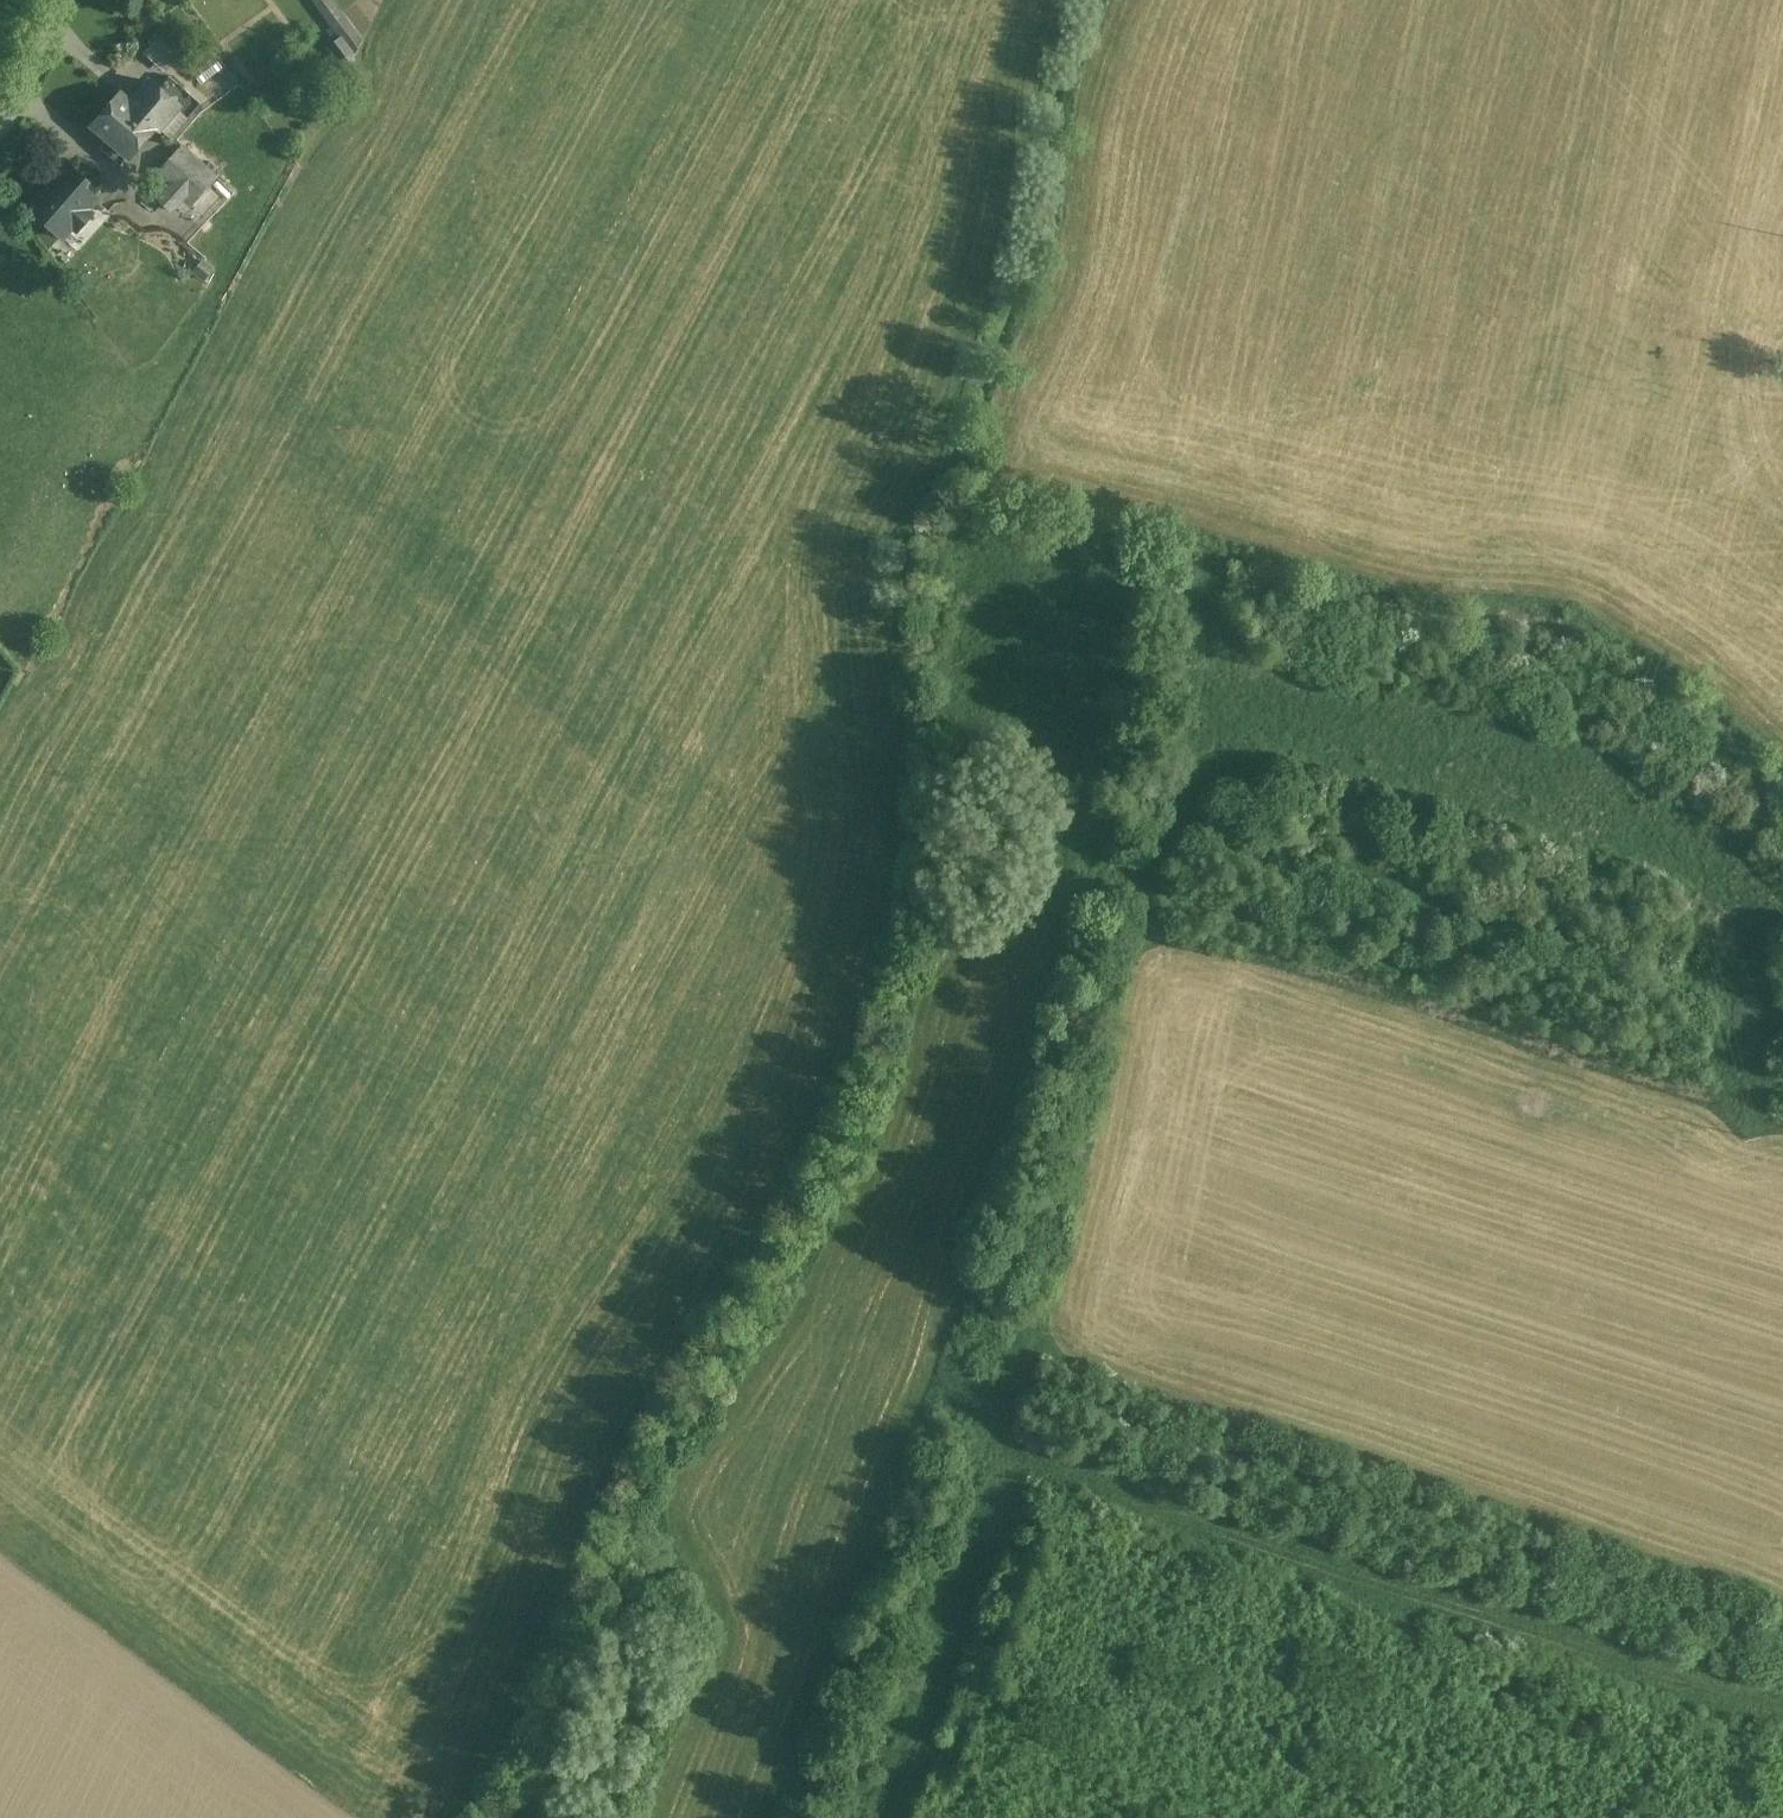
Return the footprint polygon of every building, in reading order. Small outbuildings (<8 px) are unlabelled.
[(180,54),(158,35),(143,53),(165,72),(180,54)] [(354,56),(340,38),(329,47),(346,71),(354,56)] [(189,94),(169,76),(158,88),(179,106),(189,94)] [(158,88),(150,81),(130,104),(119,94),(113,101),(113,102),(93,125),(108,139),(128,156),(129,156),(155,126),(159,129),(179,106),(158,88)] [(179,106),(159,129),(171,139),(201,104),(189,94),(179,106)] [(128,156),(108,139),(100,149),(120,166),(128,156)] [(217,176),(184,146),(157,176),(169,187),(158,200),(171,211),(182,198),(190,206),(217,176)] [(63,180),(54,181),(29,209),(47,224),(46,228),(47,231),(50,234),(53,236),(56,236),(59,235),(61,237),(72,225),(77,229),(90,214),(85,210),(95,199),(96,198),(82,186),(86,182),(72,170),(63,180)] [(95,199),(85,210),(90,214),(77,229),(72,225),(61,237),(77,250),(110,212),(95,199)]
